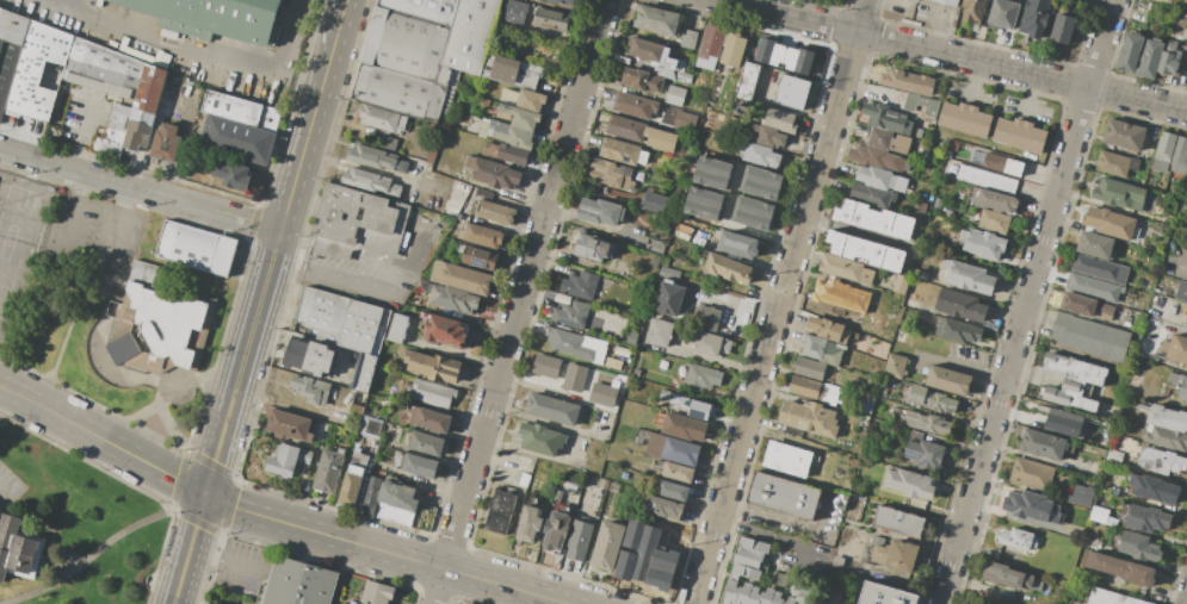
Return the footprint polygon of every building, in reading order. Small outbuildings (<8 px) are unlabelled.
[(120,6),(99,0),(281,0),(274,24),(280,25),(274,48),(254,43),(253,44),(214,32),(211,42),(157,26),(160,19),(120,8),(120,6)] [(377,6),(379,0),(458,0),(451,26),(377,6)] [(451,26),(458,0),(502,0),(487,52),(481,75),(460,70),(440,64),(451,26)] [(514,15),(500,11),(502,0),(512,4),(511,10),(515,11),(514,15)] [(962,6),(963,0),(986,0),(981,23),(975,20),(973,24),(960,21),(964,7),(962,6)] [(987,25),(994,0),(1007,0),(1020,4),(1013,30),(1003,27),(1002,30),(987,25)] [(1024,8),(1025,0),(1053,0),(1045,27),(1043,27),(1040,39),(1018,33),(1025,10),(1024,8)] [(638,4),(682,14),(676,37),(632,27),(635,19),(636,19),(637,13),(636,13),(638,4)] [(451,26),(440,64),(460,70),(456,88),(361,61),(377,6),(451,26)] [(538,6),(570,14),(565,32),(533,25),(538,6)] [(4,110),(0,123),(0,7),(30,19),(4,110)] [(499,12),(514,15),(512,24),(496,20),(499,12)] [(1076,18),(1068,45),(1049,39),(1057,12),(1076,18)] [(30,19),(74,36),(61,80),(49,123),(4,110),(30,19)] [(728,29),(718,58),(717,57),(715,67),(695,61),(706,23),(728,29)] [(698,32),(693,50),(679,46),(685,27),(698,32)] [(162,29),(178,33),(177,39),(160,35),(162,29)] [(748,38),(740,69),(719,63),(724,46),(723,46),(728,30),(741,33),(741,36),(748,38)] [(1145,38),(1125,32),(1114,70),(1136,76),(1145,38)] [(74,36),(146,62),(135,100),(61,80),(74,36)] [(810,77),(816,50),(757,36),(751,63),(810,77)] [(633,37),(669,48),(667,57),(664,66),(660,64),(659,68),(650,66),(651,62),(627,55),(631,45),(626,44),(629,37),(633,38),(633,37)] [(1145,38),(1164,43),(1163,48),(1157,73),(1155,81),(1136,76),(1145,38)] [(1183,52),(1186,43),(1186,74),(1179,71),(1183,52)] [(1157,73),(1177,77),(1179,71),(1183,52),(1163,48),(1157,73)] [(481,75),(487,52),(544,68),(542,77),(539,76),(534,91),(481,75)] [(664,66),(667,57),(678,61),(675,69),(664,66)] [(361,61),(456,88),(449,114),(440,112),(437,124),(351,99),(361,61)] [(734,98),(744,61),(761,66),(752,102),(734,98)] [(146,62),(169,69),(146,148),(140,147),(137,154),(125,150),(126,148),(122,147),(132,108),(135,100),(146,62)] [(877,85),(882,66),(936,79),(931,98),(908,92),(877,85)] [(664,79),(660,93),(644,89),(644,91),(631,87),(620,83),(625,67),(636,70),(637,68),(650,73),(649,74),(664,79)] [(676,70),(693,75),(691,83),(674,79),(676,70)] [(811,81),(803,112),(773,104),(781,73),(811,81)] [(669,85),(686,89),(681,106),(664,101),(669,85)] [(208,88),(282,110),(276,132),(200,111),(208,88)] [(546,96),(545,104),(542,102),(539,112),(517,105),(518,102),(502,98),(505,88),(520,93),(521,88),(546,96)] [(618,91),(660,102),(656,114),(651,113),(649,120),(612,110),(618,91)] [(908,92),(902,111),(914,113),(916,105),(926,107),(923,117),(936,120),(942,100),(931,98),(908,92)] [(871,126),(864,124),(865,117),(859,114),(863,99),(889,106),(888,111),(915,117),(910,136),(871,126)] [(935,126),(936,120),(942,100),(958,105),(959,101),(978,106),(977,111),(993,116),(985,139),(935,126)] [(122,147),(118,160),(98,154),(98,151),(91,149),(94,136),(101,138),(112,102),(132,108),(122,147)] [(542,114),(539,122),(537,122),(533,131),(511,125),(514,114),(499,111),(501,102),(542,114)] [(407,117),(403,131),(401,131),(400,133),(360,123),(361,118),(359,117),(363,106),(365,106),(365,105),(401,114),(400,116),(407,117)] [(768,107),(796,116),(793,123),(798,124),(795,133),(760,124),(762,114),(766,116),(768,107)] [(696,116),(675,110),(672,125),(692,131),(696,116)] [(278,133),(267,167),(199,147),(209,113),(278,133)] [(611,113),(606,132),(642,143),(644,135),(647,126),(648,124),(611,113)] [(993,141),(999,117),(1014,122),(1015,117),(1034,123),(1033,127),(1047,131),(1041,154),(993,141)] [(1138,152),(1101,142),(1108,117),(1145,127),(1138,152)] [(533,131),(531,142),(533,143),(531,151),(508,144),(501,142),(478,136),(483,118),(490,119),(511,125),(533,131)] [(175,162),(149,155),(157,130),(161,131),(163,122),(179,126),(177,135),(183,136),(175,162)] [(773,148),(755,143),(759,133),(749,131),(752,123),(760,125),(760,124),(778,130),(778,132),(787,136),(785,147),(774,143),(773,148)] [(678,135),(673,152),(645,145),(648,136),(644,135),(647,126),(678,135)] [(865,147),(871,126),(910,136),(911,137),(905,157),(865,147)] [(444,130),(433,163),(427,161),(438,127),(444,130)] [(923,130),(921,138),(914,137),(917,127),(923,130)] [(1149,170),(1161,131),(1177,136),(1167,172),(1166,175),(1149,170)] [(397,139),(394,151),(377,147),(379,135),(397,139)] [(598,156),(636,167),(637,162),(641,150),(642,147),(604,136),(598,156)] [(1177,136),(1186,138),(1186,170),(1186,176),(1167,172),(1177,136)] [(501,142),(508,144),(508,147),(530,152),(525,167),(482,154),(486,141),(500,145),(501,142)] [(778,168),(768,166),(768,167),(741,158),(743,152),(736,151),(740,141),(749,143),(749,142),(773,148),(772,151),(781,155),(778,168)] [(901,174),(905,157),(865,147),(851,142),(846,160),(859,163),(901,174)] [(348,161),(353,143),(398,155),(397,158),(394,169),(383,167),(382,170),(348,161)] [(1126,179),(1132,158),(1100,149),(1094,169),(1126,179)] [(641,150),(649,152),(645,164),(637,162),(641,150)] [(1019,178),(1024,162),(985,150),(981,166),(1019,178)] [(469,154),(511,167),(511,168),(523,172),(519,185),(513,183),(512,188),(502,186),(501,189),(472,180),(475,170),(465,167),(469,154)] [(700,154),(737,166),(729,192),(692,180),(700,154)] [(426,162),(425,168),(412,164),(414,157),(426,162)] [(593,157),(616,163),(614,166),(620,167),(620,166),(632,168),(630,176),(631,178),(631,180),(633,181),(631,191),(620,187),(598,181),(598,180),(587,178),(589,167),(591,168),(593,157)] [(397,158),(408,162),(406,173),(394,170),(394,169),(397,158)] [(246,192),(222,185),(224,179),(211,175),(216,161),(228,164),(228,161),(249,167),(247,175),(251,176),(246,192)] [(1018,179),(957,162),(952,179),(978,186),(1013,195),(1018,179)] [(854,180),(859,163),(901,174),(913,178),(908,194),(898,192),(854,180)] [(747,164),(740,189),(778,199),(784,175),(747,164)] [(342,183),(344,181),(341,180),(342,173),(346,174),(348,166),(391,178),(390,182),(402,186),(398,200),(387,197),(388,193),(377,191),(376,193),(342,183)] [(1140,213),(1148,189),(1096,173),(1089,197),(1140,213)] [(653,175),(682,183),(678,197),(654,189),(656,180),(650,178),(653,175)] [(849,198),(854,180),(898,192),(894,210),(849,198)] [(327,181),(410,206),(396,259),(361,249),(352,250),(350,262),(313,251),(317,235),(311,233),(327,181)] [(691,185),(729,197),(721,223),(684,212),(691,185)] [(1019,198),(1013,195),(978,186),(972,206),(982,208),(1012,218),(1013,218),(1019,198)] [(639,209),(664,212),(667,195),(642,191),(639,209)] [(738,195),(775,206),(768,231),(731,220),(738,195)] [(518,210),(513,226),(474,216),(478,198),(518,210)] [(623,206),(622,207),(626,208),(623,222),(618,220),(617,228),(602,223),(602,224),(596,223),(596,224),(576,218),(582,198),(598,203),(598,200),(623,206)] [(831,228),(845,198),(849,198),(894,210),(919,216),(909,250),(831,228)] [(1129,243),(1137,218),(1086,203),(1078,228),(1083,229),(1115,238),(1129,243)] [(1006,236),(1012,218),(982,208),(977,228),(1006,236)] [(165,220),(237,239),(227,279),(155,259),(165,220)] [(502,232),(502,233),(503,235),(501,245),(499,244),(497,249),(458,238),(460,229),(465,230),(468,222),(502,232)] [(999,263),(1007,238),(959,224),(951,248),(999,263)] [(824,250),(831,228),(909,250),(902,274),(877,266),(824,250)] [(616,243),(611,257),(604,256),(601,263),(574,255),(577,243),(576,243),(577,236),(575,235),(577,229),(587,231),(586,235),(592,236),(592,233),(601,237),(601,238),(604,239),(604,242),(611,244),(611,242),(616,243)] [(1109,261),(1115,238),(1083,229),(1076,251),(1109,261)] [(723,230),(758,241),(755,248),(759,248),(756,257),(753,256),(752,259),(717,249),(723,230)] [(494,272),(460,262),(463,254),(458,253),(460,244),(466,245),(466,244),(500,254),(494,272)] [(870,287),(877,266),(824,250),(817,272),(821,273),(870,287)] [(711,251),(754,268),(748,285),(737,280),(736,282),(717,275),(717,278),(703,273),(711,251)] [(1125,286),(1130,268),(1109,261),(1076,251),(1070,269),(1123,285),(1125,286)] [(993,300),(941,285),(951,257),(1001,273),(993,300)] [(494,276),(488,297),(429,280),(435,259),(494,276)] [(135,260),(122,304),(110,300),(106,315),(118,318),(111,342),(105,345),(116,366),(122,362),(160,373),(175,366),(197,372),(218,298),(165,282),(168,269),(135,260)] [(929,273),(927,281),(911,276),(914,268),(929,273)] [(1117,304),(1123,285),(1070,269),(1065,289),(1117,304)] [(599,275),(592,300),(558,291),(562,278),(569,280),(570,275),(580,278),(581,270),(599,275)] [(864,315),(872,288),(870,287),(821,273),(812,298),(864,315)] [(897,274),(909,278),(904,295),(892,292),(897,274)] [(686,287),(678,317),(654,311),(662,280),(663,281),(663,278),(676,281),(675,285),(686,287)] [(1180,279),(1186,281),(1186,302),(1174,297),(1180,279)] [(470,292),(469,294),(481,298),(477,310),(474,309),(471,315),(460,311),(460,312),(438,305),(439,300),(429,298),(434,284),(446,287),(446,286),(470,292)] [(941,285),(933,312),(945,317),(984,329),(993,300),(941,285)] [(391,310),(378,356),(363,351),(316,338),(319,329),(297,323),(307,286),(391,310)] [(1111,324),(1117,304),(1065,289),(1059,309),(1111,324)] [(583,330),(550,322),(554,307),(560,310),(562,304),(570,306),(573,300),(591,305),(583,330)] [(716,332),(693,326),(699,304),(722,310),(716,332)] [(1124,366),(1135,331),(1111,324),(1059,309),(1049,343),(1124,366)] [(409,317),(401,344),(387,341),(395,312),(409,317)] [(431,313),(462,322),(460,326),(466,328),(464,334),(466,335),(465,342),(468,342),(464,350),(453,347),(455,345),(438,341),(437,344),(422,341),(431,313)] [(846,347),(853,329),(809,313),(804,326),(812,330),(811,335),(846,347)] [(675,323),(668,348),(644,342),(651,317),(675,323)] [(939,337),(945,317),(984,329),(978,349),(939,337)] [(601,365),(592,362),(592,361),(548,349),(550,342),(546,341),(548,335),(546,335),(549,326),(582,336),(583,335),(608,342),(601,365)] [(1171,329),(1169,337),(1163,336),(1158,350),(1169,354),(1168,359),(1186,365),(1186,334),(1171,329)] [(629,330),(638,334),(636,345),(625,342),(629,330)] [(698,330),(723,337),(723,338),(732,341),(729,355),(722,353),(721,357),(692,350),(698,330)] [(840,367),(846,347),(811,335),(803,332),(797,354),(840,367)] [(890,344),(885,362),(853,350),(863,332),(890,344)] [(291,337),(311,343),(311,341),(329,345),(329,349),(336,350),(330,373),(326,372),(323,378),(303,373),(303,369),(284,363),(291,337)] [(462,362),(456,384),(444,380),(443,384),(427,379),(428,375),(408,369),(408,368),(403,367),(408,348),(437,356),(437,355),(462,362)] [(1099,413),(1113,367),(1046,348),(1033,394),(1099,413)] [(378,356),(367,393),(352,388),(363,351),(378,356)] [(562,360),(557,379),(531,372),(537,353),(562,360)] [(890,353),(908,359),(902,380),(883,374),(890,353)] [(822,382),(827,365),(798,356),(797,360),(793,359),(791,367),(795,368),(793,374),(822,382)] [(569,362),(588,367),(581,393),(562,387),(569,362)] [(690,362),(723,372),(719,386),(713,384),(711,390),(703,387),(700,394),(682,388),(690,362)] [(967,396),(972,375),(929,363),(923,385),(967,396)] [(1170,368),(1164,385),(1181,390),(1177,398),(1186,401),(1186,373),(1170,368)] [(332,384),(324,407),(307,401),(308,397),(292,392),(292,390),(289,388),(292,374),(303,378),(304,375),(332,384)] [(816,401),(822,382),(793,374),(792,379),(789,378),(786,385),(790,386),(789,393),(805,398),(816,401)] [(416,378),(458,390),(456,398),(452,397),(449,409),(410,399),(416,378)] [(588,401),(593,381),(619,388),(613,407),(588,401)] [(836,406),(823,403),(828,384),(841,387),(836,406)] [(962,400),(914,386),(908,405),(954,418),(956,419),(962,400)] [(672,392),(669,400),(660,397),(662,388),(672,392)] [(574,428),(525,413),(531,391),(580,405),(574,428)] [(712,404),(707,421),(687,415),(690,409),(669,404),(672,393),(712,404)] [(876,397),(871,416),(859,413),(865,393),(876,397)] [(835,440),(840,426),(836,425),(837,419),(834,419),(836,412),(822,407),(823,404),(816,401),(805,398),(804,404),(785,399),(778,423),(786,425),(784,431),(802,437),(804,430),(835,440)] [(1148,399),(1142,421),(1146,423),(1186,434),(1186,411),(1148,399)] [(365,406),(358,430),(345,426),(352,403),(365,406)] [(452,416),(446,435),(409,423),(412,413),(407,412),(410,403),(452,416)] [(899,424),(947,440),(954,418),(908,405),(899,424)] [(1049,406),(1043,426),(1076,436),(1082,417),(1049,406)] [(313,419),(309,432),(314,434),(311,442),(283,434),(282,438),(274,436),(276,431),(266,429),(270,418),(266,417),(268,409),(272,410),(273,407),(313,419)] [(667,411),(707,423),(703,442),(693,440),(692,442),(660,432),(667,411)] [(357,432),(379,437),(383,420),(361,415),(357,432)] [(523,422),(534,425),(534,423),(546,426),(546,429),(568,436),(563,449),(558,448),(555,457),(521,447),(525,435),(519,434),(523,422)] [(1146,423),(1186,434),(1186,454),(1142,442),(1146,423)] [(1024,426),(1018,452),(1063,463),(1070,438),(1024,426)] [(445,440),(440,457),(408,448),(414,429),(445,440)] [(701,447),(695,467),(645,453),(650,436),(647,435),(647,431),(701,447)] [(939,475),(948,447),(909,435),(901,463),(939,475)] [(759,472),(769,440),(814,453),(804,486),(759,472)] [(314,452),(310,465),(297,461),(292,478),(266,471),(267,469),(265,468),(267,460),(270,460),(271,456),(278,459),(283,442),(314,452)] [(1186,469),(1186,454),(1142,442),(1135,467),(1183,481),(1186,469)] [(334,494),(313,488),(324,448),(338,452),(340,447),(347,448),(334,494)] [(1107,449),(1103,459),(1118,463),(1121,453),(1107,449)] [(322,452),(320,460),(314,459),(316,450),(322,452)] [(439,461),(434,480),(402,471),(402,469),(394,467),(398,450),(407,453),(407,452),(439,461)] [(370,455),(356,508),(338,503),(347,471),(348,471),(354,452),(370,455)] [(1008,482),(1056,496),(1063,468),(1015,455),(1008,482)] [(667,461),(695,469),(691,484),(662,475),(667,461)] [(938,481),(889,465),(880,487),(929,504),(938,481)] [(755,471),(759,472),(804,486),(822,491),(812,522),(747,503),(755,471)] [(531,475),(527,487),(518,485),(521,472),(531,475)] [(1177,506),(1182,487),(1130,472),(1124,492),(1177,506)] [(378,500),(373,517),(359,512),(370,475),(383,479),(379,491),(381,491),(378,500)] [(410,527),(377,517),(381,502),(378,500),(381,491),(383,481),(385,481),(387,478),(418,487),(416,491),(420,492),(410,527)] [(690,487),(686,502),(656,493),(661,480),(690,487)] [(1072,482),(1068,499),(1088,505),(1093,488),(1072,482)] [(1001,512),(1062,528),(1068,502),(1007,486),(1001,512)] [(563,491),(561,500),(554,499),(556,488),(563,491)] [(495,490),(518,496),(506,536),(483,529),(495,490)] [(685,504),(682,513),(681,513),(679,521),(668,517),(667,518),(648,513),(648,511),(642,510),(647,492),(685,504)] [(864,497),(858,517),(843,513),(848,493),(864,497)] [(1119,525),(1126,502),(1176,516),(1171,534),(1152,529),(1151,535),(1119,525)] [(544,518),(540,531),(538,531),(534,543),(530,541),(528,543),(515,540),(526,504),(540,509),(538,517),(544,518)] [(878,504),(871,528),(922,542),(928,518),(878,504)] [(1092,504),(1087,518),(1114,528),(1117,519),(1106,516),(1108,510),(1092,504)] [(571,517),(565,538),(564,538),(561,553),(550,550),(549,553),(540,550),(542,548),(539,547),(548,518),(550,519),(552,510),(569,515),(568,516),(571,517)] [(6,583),(0,581),(0,529),(5,513),(29,521),(24,534),(45,540),(35,580),(8,573),(6,583)] [(595,525),(585,561),(564,555),(574,519),(595,525)] [(602,519),(626,525),(612,575),(588,568),(602,519)] [(1030,552),(1035,531),(1010,525),(1009,533),(1001,530),(997,542),(1030,552)] [(1158,562),(1163,547),(1150,543),(1152,537),(1123,529),(1117,550),(1158,562)] [(738,535),(772,544),(768,554),(765,553),(737,544),(736,544),(738,535)] [(920,546),(911,573),(884,566),(885,561),(871,558),(874,544),(885,547),(886,543),(890,544),(892,538),(920,546)] [(765,553),(762,561),(761,561),(735,553),(737,544),(765,553)] [(1149,590),(1156,568),(1090,549),(1084,571),(1149,590)] [(734,553),(735,553),(761,561),(759,569),(732,562),(730,562),(734,553)] [(339,572),(330,603),(255,603),(261,584),(267,585),(276,554),(339,572)] [(979,579),(985,559),(1047,578),(1041,598),(979,579)] [(761,571),(759,580),(738,574),(731,572),(730,572),(732,562),(759,569),(761,571)] [(740,586),(735,603),(722,603),(731,572),(738,574),(737,581),(736,585),(740,586)] [(391,599),(390,603),(370,603),(361,602),(367,579),(395,587),(395,589),(396,589),(394,599),(391,599)] [(920,596),(918,603),(857,603),(865,580),(920,596)] [(753,585),(747,603),(735,603),(740,586),(743,587),(744,581),(753,584),(753,585)] [(812,589),(808,603),(795,603),(797,598),(796,598),(797,594),(790,593),(792,583),(812,589)] [(762,594),(759,603),(747,603),(753,585),(760,587),(758,593),(762,594)] [(775,590),(771,603),(759,603),(762,594),(762,591),(766,592),(767,586),(775,589),(775,590)] [(845,592),(828,586),(822,603),(841,603),(845,592)] [(1090,586),(1157,603),(1086,603),(1090,586)] [(784,600),(783,603),(771,603),(775,590),(783,592),(780,598),(784,599),(784,600)] [(797,598),(795,603),(783,603),(784,600),(787,602),(789,596),(796,598),(797,598)]
